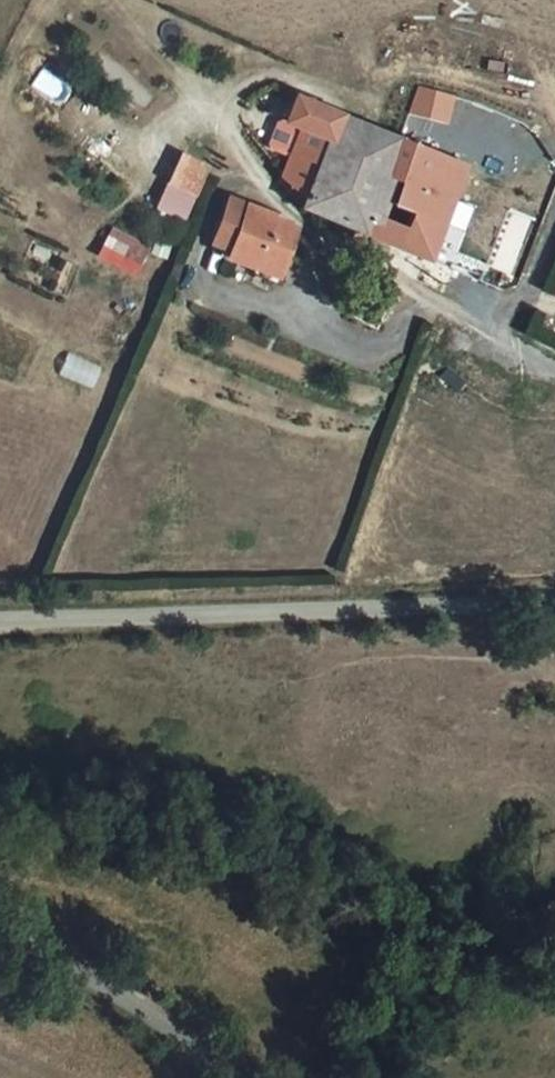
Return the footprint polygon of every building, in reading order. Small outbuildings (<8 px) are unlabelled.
[(448,126),(457,96),(417,84),(409,114),(448,126)] [(429,260),(467,166),(312,104),(297,98),(287,122),(302,128),(281,181),(302,208),(374,238),(388,203),(415,214),(401,249),(429,260)] [(175,152),(154,211),(186,222),(207,163),(175,152)] [(284,257),(295,227),(272,216),(229,200),(213,243),(231,250),(229,258),(255,268),(255,267),(282,280),(290,259),(284,257)] [(94,259),(136,277),(150,245),(108,227),(94,259)] [(92,388),(101,365),(67,353),(58,375),(92,388)]
